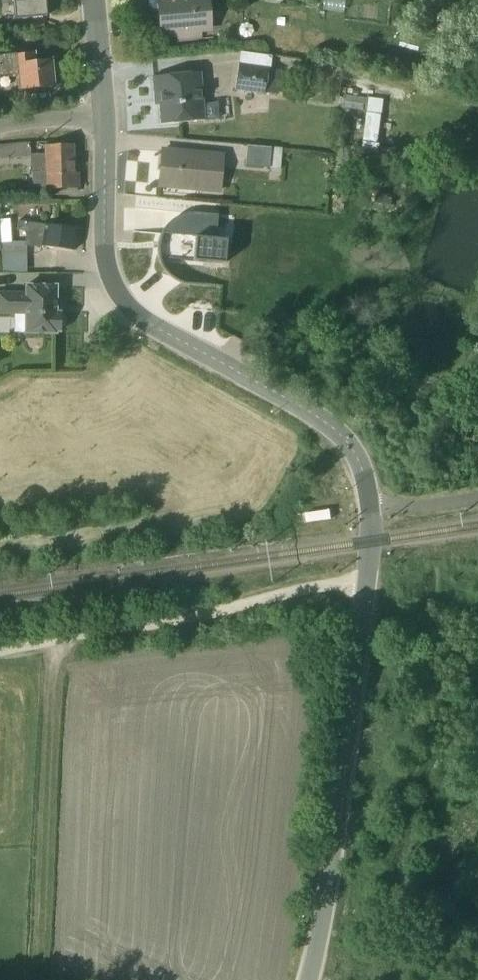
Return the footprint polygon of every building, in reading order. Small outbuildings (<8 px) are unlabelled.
[(8,15),(39,14),(39,0),(8,0),(8,15)] [(158,40),(174,39),(175,44),(202,41),(201,34),(211,33),(208,0),(146,0),(147,12),(155,11),(158,40)] [(49,61),(34,62),(33,54),(0,57),(0,78),(16,77),(17,92),(52,89),(49,61)] [(267,67),(237,63),(233,92),(264,96),(264,94),(277,96),(280,71),(267,70),(267,67)] [(198,73),(151,77),(152,95),(157,95),(160,126),(216,120),(215,103),(201,104),(198,73)] [(29,159),(31,191),(44,191),(66,190),(67,194),(75,193),(75,188),(76,188),(75,174),(72,174),(71,146),(44,148),(45,155),(29,155),(29,145),(0,146),(0,161),(29,159)] [(281,150),(247,146),(244,167),(279,171),(281,150)] [(223,157),(161,152),(158,186),(220,192),(223,157)] [(75,230),(15,221),(14,232),(25,233),(23,247),(39,249),(40,247),(72,252),(75,230)] [(9,222),(0,222),(0,254),(1,273),(26,272),(25,248),(22,248),(22,243),(10,243),(9,222)] [(216,251),(203,245),(196,261),(208,267),(216,251)] [(0,293),(0,316),(12,316),(12,334),(54,335),(54,332),(59,333),(59,330),(62,328),(62,320),(59,317),(59,298),(54,298),(54,287),(23,286),(23,293),(0,293)] [(305,522),(335,516),(332,501),(302,507),(305,522)]
